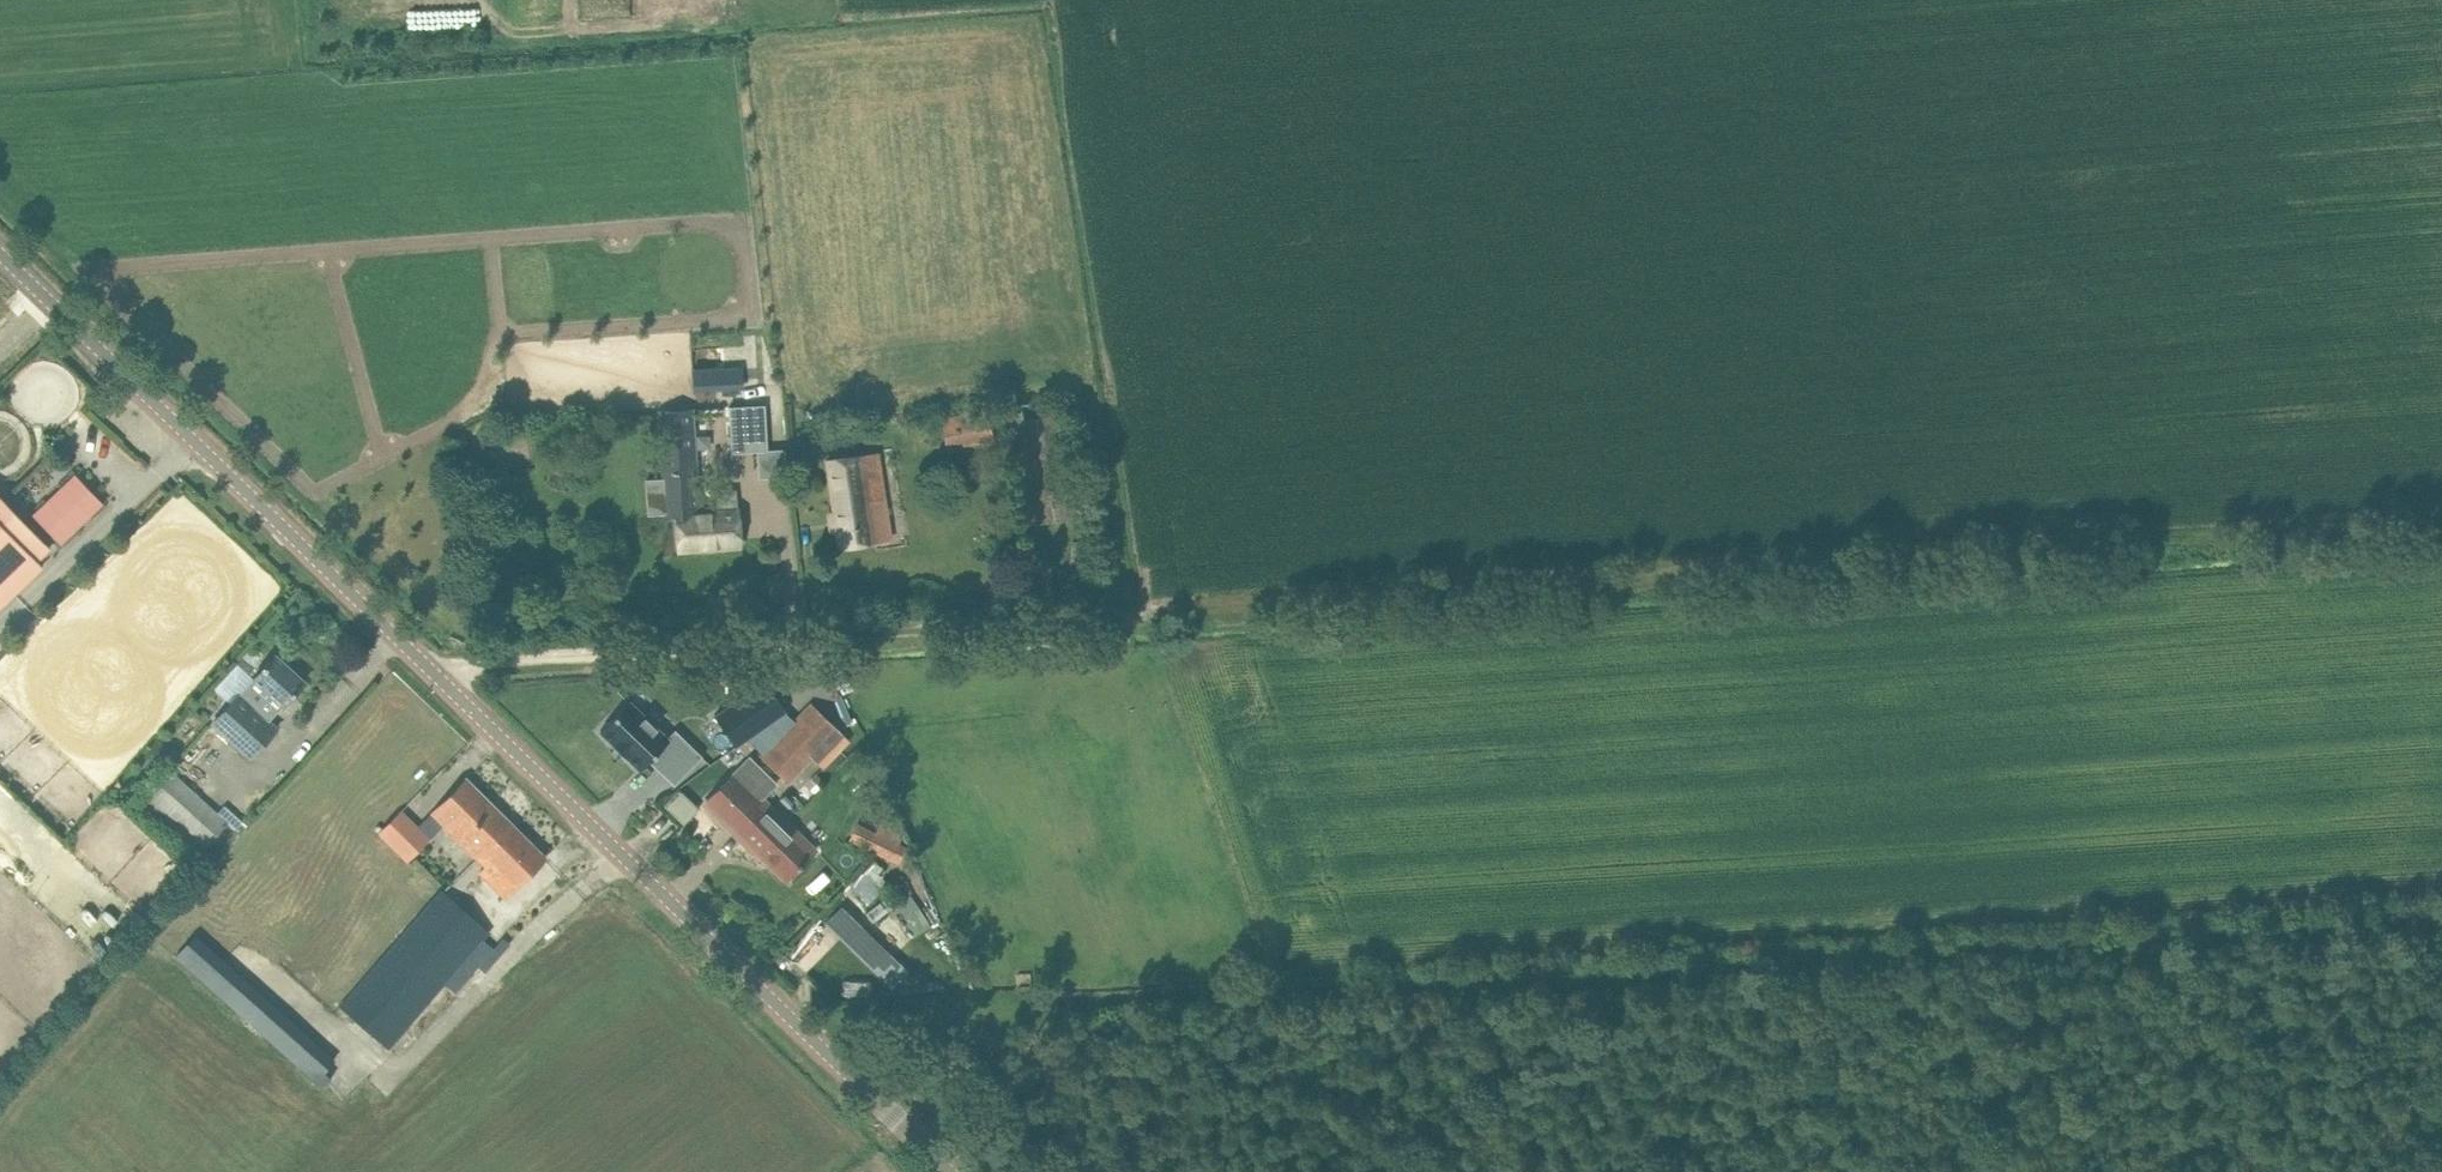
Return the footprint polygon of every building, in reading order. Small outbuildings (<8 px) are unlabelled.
[(723,365),(694,367),(694,379),(744,376),(744,364),(723,365)] [(764,403),(729,405),(731,452),(757,450),(767,450),(764,403)] [(693,406),(661,408),(662,428),(667,516),(676,515),(676,525),(678,549),(740,545),(739,521),(737,493),(712,495),(713,510),(699,511),(694,423),(693,406)] [(989,413),(942,421),(947,449),(994,441),(989,413)] [(826,459),(836,524),(840,547),(890,540),(884,498),(870,500),(863,453),(826,459)] [(61,542),(105,500),(75,469),(31,510),(61,542)] [(36,561),(48,550),(0,499),(0,523),(36,561)] [(41,567),(36,561),(0,523),(0,606),(41,567)] [(275,654),(259,672),(254,677),(254,678),(241,692),(213,723),(250,756),(277,726),(254,704),(267,690),(284,704),(305,681),(275,654)] [(787,710),(765,680),(714,716),(736,746),(787,710)] [(629,700),(600,730),(615,744),(615,745),(625,755),(626,754),(641,768),(649,760),(669,739),(667,737),(629,700)] [(811,704),(761,755),(789,782),(812,758),(822,767),(848,740),(811,704)] [(675,729),(667,737),(669,739),(649,760),(662,773),(689,745),(701,756),(703,755),(675,729)] [(746,754),(754,745),(755,745),(747,737),(736,745),(746,754)] [(736,771),(704,804),(729,829),(744,843),(756,855),(759,851),(787,879),(804,861),(816,849),(778,813),(776,810),(763,798),(779,782),(751,755),(736,771)] [(194,861),(228,822),(169,769),(135,809),(194,861)] [(432,813),(477,859),(511,824),(466,779),(432,813)] [(684,788),(668,799),(682,819),(697,808),(684,788)] [(402,808),(377,832),(408,863),(432,840),(402,808)] [(848,839),(898,864),(907,847),(899,842),(904,832),(882,821),(876,832),(857,822),(848,839)] [(511,824),(477,859),(485,866),(479,872),(505,898),(545,857),(511,824)] [(874,861),(849,885),(869,904),(884,889),(878,883),(885,872),(874,861)] [(387,1047),(483,938),(488,931),(441,891),(340,1006),(387,1047)] [(913,932),(929,922),(920,906),(903,916),(913,932)] [(335,1059),(196,934),(175,956),(322,1088),(330,1078),(323,1072),(335,1059)]
